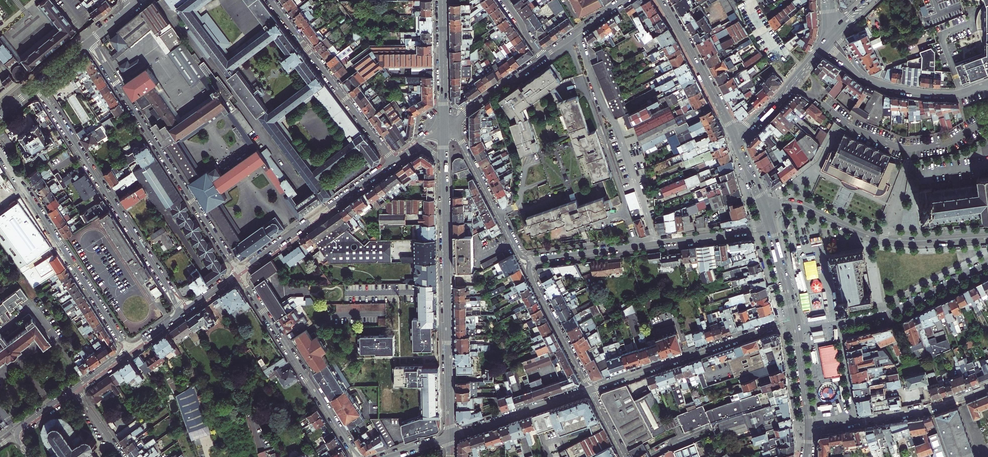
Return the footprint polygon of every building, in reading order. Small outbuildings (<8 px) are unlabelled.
[(21,60),(28,69),(34,64),(34,63),(66,37),(67,37),(75,31),(74,29),(74,28),(69,22),(69,23),(50,0),(43,0),(39,4),(60,29),(21,60)] [(105,0),(98,0),(99,1),(101,3),(107,11),(111,7),(105,0)] [(170,3),(172,2),(176,7),(177,7),(178,8),(177,8),(192,27),(187,31),(208,58),(212,55),(229,77),(228,78),(258,118),(260,116),(311,184),(323,201),(324,202),(335,194),(322,177),(358,150),(360,148),(374,166),(380,161),(381,157),(369,142),(362,133),(361,133),(325,84),(318,75),(306,59),(304,56),(304,55),(300,50),(299,50),(298,47),(297,47),(284,32),(285,31),(278,22),(277,22),(261,0),(244,0),(266,28),(230,55),(226,49),(231,43),(208,12),(201,17),(196,11),(210,0),(168,0),(170,3)] [(283,3),(289,12),(297,6),(297,5),(296,3),(299,0),(287,0),(283,3)] [(422,8),(433,8),(433,0),(414,0),(414,1),(412,1),(412,4),(415,4),(416,5),(420,5),(421,4),(422,4),(422,8)] [(490,13),(499,6),(495,0),(483,9),(485,12),(478,17),(476,14),(470,18),(470,20),(470,24),(470,27),(472,25),(483,17),(487,14),(490,13)] [(495,0),(483,0),(479,3),(477,5),(479,8),(478,8),(471,13),(471,12),(470,12),(470,15),(470,18),(476,14),(483,9),(495,0)] [(483,0),(472,0),(470,1),(470,4),(470,8),(470,9),(473,7),(472,4),(477,0),(479,3),(483,0)] [(514,5),(518,10),(532,0),(521,0),(514,5)] [(518,10),(524,19),(539,9),(547,3),(551,0),(532,0),(518,10)] [(556,15),(558,14),(564,10),(558,0),(551,0),(547,3),(556,15)] [(576,10),(578,10),(581,15),(582,16),(604,5),(602,0),(571,0),(576,10)] [(635,9),(650,0),(636,0),(632,3),(635,9)] [(644,12),(655,6),(651,0),(650,0),(635,9),(636,11),(638,15),(640,14),(639,10),(642,9),(644,12)] [(674,3),(677,8),(691,0),(679,0),(674,3)] [(693,0),(691,0),(677,8),(681,16),(688,12),(687,9),(692,6),(694,8),(691,1),(693,0)] [(705,15),(707,14),(701,4),(708,0),(699,0),(697,1),(699,5),(694,8),(690,10),(695,18),(686,24),(692,35),(699,31),(701,35),(713,29),(705,15)] [(734,13),(727,0),(719,0),(728,16),(734,13)] [(774,16),(778,21),(795,8),(798,12),(800,10),(803,8),(802,6),(804,4),(801,0),(794,0),(774,16)] [(809,13),(809,12),(809,10),(817,10),(817,0),(813,0),(809,1),(809,6),(808,6),(807,7),(805,4),(804,4),(802,6),(803,8),(804,7),(809,13)] [(985,0),(984,0),(986,6),(984,7),(981,9),(979,12),(977,16),(977,31),(983,51),(982,54),(954,64),(955,66),(984,55),(986,50),(980,31),(980,16),(987,16),(987,14),(987,5),(985,0)] [(155,3),(154,1),(110,37),(111,39),(112,41),(112,42),(112,43),(112,44),(113,46),(115,48),(117,48),(118,48),(119,50),(120,50),(124,46),(126,49),(130,46),(153,27),(156,32),(170,52),(167,54),(190,86),(200,79),(210,94),(212,93),(213,95),(215,98),(199,109),(207,120),(223,109),(225,112),(236,126),(240,123),(238,121),(240,123),(242,126),(244,129),(246,132),(247,134),(253,130),(237,107),(236,108),(229,98),(233,95),(218,76),(216,78),(204,62),(199,65),(155,3)] [(289,12),(293,17),(301,11),(311,4),(308,1),(298,8),(297,6),(289,12)] [(843,1),(839,2),(840,7),(846,9),(849,7),(843,1)] [(107,11),(101,3),(97,7),(103,14),(107,11)] [(628,13),(629,15),(636,11),(635,9),(632,3),(625,8),(628,13)] [(18,62),(21,60),(60,29),(39,4),(36,6),(53,28),(19,56),(1,34),(0,36),(0,40),(16,60),(18,62)] [(450,4),(450,12),(461,12),(464,12),(464,8),(470,8),(470,4),(450,4)] [(499,6),(490,13),(495,20),(505,13),(499,6)] [(655,6),(644,12),(645,14),(639,17),(641,21),(644,20),(652,16),(652,14),(658,11),(655,6)] [(690,10),(694,8),(692,6),(687,9),(688,12),(681,16),(686,24),(695,18),(690,10)] [(97,7),(93,10),(99,17),(103,14),(97,7)] [(524,19),(533,31),(544,24),(548,21),(546,19),(544,20),(543,18),(539,21),(536,17),(540,14),(539,12),(541,11),(539,9),(524,19)] [(99,17),(93,10),(89,13),(93,18),(95,21),(99,17)] [(293,17),(298,23),(311,13),(309,10),(304,14),(301,11),(293,17)] [(558,14),(563,21),(564,22),(564,23),(564,24),(565,24),(569,30),(574,26),(567,14),(563,17),(561,14),(565,11),(564,10),(558,14)] [(652,16),(644,20),(646,24),(643,25),(646,30),(648,29),(646,25),(650,25),(651,26),(653,25),(654,25),(658,23),(657,22),(663,18),(658,11),(652,14),(652,16)] [(310,24),(311,23),(309,21),(314,17),(311,13),(298,23),(303,30),(310,24)] [(498,24),(508,17),(505,13),(495,20),(492,22),(493,25),(496,23),(496,22),(498,24)] [(618,13),(608,21),(612,28),(612,29),(611,30),(614,35),(615,36),(617,35),(615,32),(617,31),(615,27),(616,26),(617,29),(620,27),(617,22),(621,20),(621,19),(618,13)] [(433,15),(420,15),(420,27),(419,28),(419,30),(420,31),(421,32),(433,32),(433,15)] [(645,43),(654,37),(651,34),(648,29),(646,30),(643,25),(641,21),(639,17),(638,15),(634,17),(640,31),(639,32),(641,35),(641,36),(645,43)] [(564,22),(563,21),(560,23),(559,21),(557,20),(555,16),(553,17),(554,19),(556,22),(564,34),(569,30),(565,24),(564,24),(564,23),(564,22)] [(774,16),(768,20),(775,30),(781,26),(778,21),(774,16)] [(810,27),(818,27),(818,26),(818,16),(806,17),(807,22),(803,23),(806,29),(810,27)] [(964,86),(987,76),(987,16),(980,16),(980,31),(986,50),(984,55),(955,66),(964,86)] [(499,34),(512,24),(508,17),(498,24),(494,27),(496,31),(491,34),(491,36),(492,38),(499,34)] [(718,27),(718,26),(713,29),(701,35),(699,31),(692,35),(697,43),(722,30),(739,21),(737,17),(730,21),(722,25),(721,25),(718,27)] [(646,25),(648,29),(651,29),(652,28),(654,29),(654,30),(666,24),(663,18),(657,22),(658,23),(654,25),(653,25),(651,26),(650,25),(646,25)] [(549,22),(551,25),(559,37),(564,34),(556,22),(554,23),(551,19),(548,21),(549,22)] [(547,28),(547,29),(555,40),(559,37),(551,25),(549,22),(548,21),(544,24),(546,27),(547,28)] [(612,28),(608,21),(602,25),(615,45),(616,44),(612,36),(614,35),(611,30),(612,29),(612,28)] [(743,27),(739,21),(722,30),(697,43),(705,59),(724,49),(726,48),(748,35),(748,34),(744,27),(743,27)] [(623,33),(637,28),(636,23),(622,27),(623,33)] [(316,32),(310,24),(303,30),(309,38),(316,32)] [(508,35),(516,29),(512,24),(499,34),(502,39),(507,35),(508,35)] [(544,24),(533,31),(537,36),(539,35),(540,34),(547,29),(547,28),(544,29),(544,28),(546,27),(544,24)] [(651,29),(648,29),(651,34),(653,32),(655,32),(657,36),(669,28),(666,24),(654,30),(654,29),(652,28),(651,29)] [(601,35),(603,41),(609,38),(611,42),(610,42),(613,47),(615,45),(602,25),(598,28),(601,35)] [(130,46),(133,49),(153,33),(154,35),(156,32),(153,27),(130,46)] [(810,27),(806,29),(796,33),(797,34),(798,33),(799,34),(804,32),(804,33),(807,32),(806,36),(808,36),(808,35),(816,38),(818,27),(810,27)] [(598,28),(593,31),(600,44),(604,42),(603,41),(601,35),(598,28)] [(677,41),(669,28),(657,36),(655,37),(661,47),(658,48),(659,50),(663,48),(663,47),(670,44),(670,45),(677,41)] [(511,40),(520,34),(516,29),(508,35),(507,35),(502,39),(504,41),(506,40),(507,41),(505,43),(506,44),(511,40)] [(543,38),(548,45),(555,40),(547,29),(540,34),(541,35),(546,32),(548,35),(543,38)] [(451,44),(471,43),(473,42),(472,30),(463,31),(463,30),(450,30),(451,44)] [(858,56),(873,50),(874,50),(883,46),(880,38),(873,41),(873,43),(871,44),(870,41),(866,30),(846,38),(858,56)] [(586,36),(590,43),(593,41),(595,45),(597,44),(598,46),(601,45),(600,44),(593,31),(586,36)] [(156,32),(154,35),(167,54),(170,52),(156,32)] [(318,35),(316,32),(309,38),(315,46),(323,39),(321,35),(319,35),(318,35)] [(361,32),(353,32),(354,42),(363,35),(361,33),(361,32)] [(406,44),(433,44),(433,38),(422,38),(406,38),(406,35),(406,32),(401,32),(401,44),(406,44)] [(510,49),(515,45),(523,39),(520,34),(511,40),(506,44),(508,47),(510,49)] [(544,47),(548,45),(543,38),(542,39),(539,35),(537,36),(544,47)] [(785,45),(788,49),(791,46),(796,41),(799,38),(797,35),(795,36),(785,45)] [(808,36),(806,36),(803,35),(800,38),(812,45),(816,38),(808,35),(808,36)] [(323,39),(315,46),(321,54),(330,47),(332,45),(326,37),(323,39)] [(812,45),(800,38),(799,38),(796,41),(801,45),(800,46),(802,47),(809,51),(812,45)] [(511,51),(513,54),(527,44),(523,39),(515,45),(516,48),(511,51)] [(0,40),(0,59),(2,61),(7,67),(16,60),(0,40)] [(680,47),(677,41),(670,45),(670,44),(663,47),(663,48),(659,50),(657,52),(656,51),(652,53),(656,61),(660,59),(680,47)] [(508,59),(515,69),(521,64),(517,59),(513,54),(511,51),(510,49),(508,47),(506,44),(505,43),(498,48),(500,50),(507,58),(508,59)] [(354,48),(351,44),(340,52),(339,53),(336,55),(327,62),(331,67),(347,55),(346,54),(354,48)] [(366,79),(366,80),(384,67),(418,66),(434,66),(434,53),(407,53),(406,44),(370,45),(370,46),(351,60),(353,63),(354,64),(358,70),(356,71),(349,76),(342,82),(350,92),(359,85),(363,82),(366,79)] [(433,44),(406,44),(407,53),(434,53),(433,44)] [(522,55),(530,49),(527,44),(513,54),(517,59),(518,58),(516,55),(520,52),(522,55)] [(109,58),(112,61),(127,49),(126,49),(124,46),(120,50),(119,50),(109,58)] [(336,55),(335,54),(330,47),(321,54),(327,62),(336,55)] [(680,47),(660,59),(660,60),(664,59),(665,62),(683,52),(680,47)] [(451,51),(451,60),(465,60),(465,54),(471,54),(471,59),(478,59),(478,48),(476,50),(471,53),(471,50),(468,50),(461,50),(451,51)] [(902,70),(902,72),(901,83),(921,85),(921,69),(925,69),(930,70),(934,70),(935,70),(935,52),(931,48),(920,51),(921,56),(921,67),(907,66),(902,66),(902,70)] [(530,49),(522,55),(518,58),(517,59),(521,64),(534,55),(530,49)] [(603,62),(600,63),(593,66),(616,120),(623,117),(625,122),(632,119),(630,114),(628,110),(625,103),(622,97),(618,87),(616,82),(611,70),(614,67),(607,52),(607,51),(603,51),(602,49),(595,52),(596,56),(598,56),(601,56),(603,62)] [(724,49),(705,59),(710,68),(736,53),(734,50),(732,51),(731,50),(727,50),(725,51),(724,49)] [(509,72),(515,69),(508,59),(507,58),(500,50),(494,55),(497,58),(498,57),(499,58),(500,60),(509,72)] [(880,76),(882,69),(881,66),(873,50),(858,56),(870,73),(880,77),(880,76)] [(667,72),(688,61),(683,52),(665,62),(654,67),(656,70),(657,69),(659,72),(665,68),(667,72)] [(743,61),(738,52),(736,53),(710,68),(714,76),(736,65),(738,64),(743,62),(743,61)] [(746,62),(748,66),(755,62),(763,55),(760,52),(746,62)] [(331,67),(335,72),(344,65),(342,62),(349,57),(348,55),(347,55),(331,67)] [(79,66),(91,59),(90,57),(86,57),(75,66),(76,68),(79,66)] [(833,77),(835,79),(838,75),(837,74),(838,73),(839,74),(842,70),(824,58),(818,65),(833,77)] [(94,63),(91,59),(79,66),(81,68),(77,71),(77,72),(74,74),(71,70),(68,72),(72,78),(82,71),(94,63)] [(119,67),(124,75),(141,63),(139,59),(130,65),(128,61),(119,67)] [(342,82),(349,76),(346,72),(348,71),(346,68),(350,66),(353,63),(351,60),(344,65),(335,72),(342,82)] [(494,71),(495,72),(500,69),(504,76),(509,72),(500,60),(497,62),(501,66),(494,71)] [(479,74),(488,87),(494,83),(482,67),(478,61),(476,63),(481,70),(482,71),(479,74)] [(652,89),(656,87),(668,81),(691,68),(688,61),(667,72),(658,77),(656,78),(658,81),(650,86),(652,89)] [(483,66),(482,67),(494,83),(499,80),(495,72),(494,71),(490,62),(486,64),(487,65),(484,68),(483,66)] [(94,63),(82,71),(84,73),(80,76),(81,78),(85,76),(97,68),(94,63)] [(748,71),(750,76),(759,69),(756,64),(748,71)] [(14,67),(12,69),(11,72),(12,74),(12,75),(13,77),(14,78),(15,79),(16,79),(18,80),(20,80),(21,80),(21,79),(22,79),(24,78),(26,76),(26,75),(26,73),(26,71),(26,70),(25,69),(24,67),(23,67),(22,66),(20,65),(18,65),(16,66),(14,67)] [(525,88),(524,86),(550,67),(549,65),(523,84),(522,83),(518,85),(519,86),(520,86),(522,90),(525,88)] [(554,65),(550,67),(558,77),(561,75),(554,65)] [(738,69),(736,65),(714,76),(719,85),(734,76),(733,74),(732,74),(734,73),(733,71),(738,69)] [(826,78),(828,79),(829,78),(833,81),(832,82),(835,85),(838,81),(837,80),(835,79),(833,77),(818,65),(814,70),(820,75),(819,76),(824,80),(826,78)] [(471,76),(471,70),(471,66),(468,66),(462,67),(451,67),(451,77),(461,77),(466,77),(471,76)] [(528,118),(526,119),(523,109),(532,103),(530,101),(550,87),(552,85),(560,80),(558,77),(550,67),(524,86),(525,88),(522,90),(520,86),(519,86),(500,100),(512,117),(516,114),(518,122),(511,124),(522,155),(536,151),(539,149),(536,140),(533,141),(532,138),(535,137),(528,118)] [(97,68),(85,76),(87,78),(83,81),(84,83),(88,80),(100,73),(97,68)] [(668,81),(656,87),(657,90),(661,88),(663,92),(695,75),(691,68),(668,81)] [(242,258),(242,259),(243,259),(244,259),(244,258),(248,255),(249,255),(249,254),(250,254),(251,254),(252,253),(251,253),(255,251),(256,251),(255,250),(259,248),(260,248),(259,247),(263,245),(264,245),(263,244),(267,242),(268,242),(268,241),(271,239),(271,240),(272,239),(273,237),(273,238),(274,237),(285,229),(284,227),(276,217),(270,221),(265,225),(265,224),(264,225),(263,226),(262,227),(258,229),(257,230),(258,230),(254,232),(253,233),(250,235),(249,235),(250,236),(246,238),(245,238),(242,241),(218,204),(227,198),(223,192),(242,178),(234,166),(214,180),(208,171),(203,174),(200,176),(177,141),(203,123),(195,112),(182,121),(179,123),(165,103),(154,87),(159,84),(148,69),(131,80),(125,84),(158,134),(157,134),(160,138),(166,146),(168,145),(192,181),(190,183),(196,193),(201,201),(208,211),(210,209),(234,246),(233,247),(234,247),(237,250),(236,251),(239,255),(242,258)] [(475,82),(482,92),(488,87),(479,74),(476,69),(474,70),(478,75),(477,76),(479,79),(475,82)] [(500,69),(495,72),(499,80),(504,76),(500,69)] [(719,85),(723,94),(738,85),(743,81),(751,77),(750,76),(748,71),(747,69),(742,72),(734,76),(719,85)] [(842,79),(845,73),(842,70),(837,80),(838,81),(841,82),(843,80),(842,79)] [(935,70),(934,70),(934,87),(943,87),(943,78),(941,78),(941,71),(935,70)] [(773,72),(765,81),(775,90),(777,89),(782,84),(782,83),(783,82),(779,78),(773,72)] [(103,77),(100,73),(88,80),(90,82),(86,85),(88,88),(91,85),(103,77)] [(843,80),(848,83),(842,91),(847,94),(849,91),(856,81),(845,73),(842,79),(843,80)] [(13,81),(8,75),(8,76),(1,81),(0,82),(5,87),(5,88),(6,87),(13,81)] [(663,92),(654,96),(657,101),(658,100),(660,99),(697,80),(695,75),(663,92)] [(106,82),(103,77),(91,85),(93,87),(89,90),(91,92),(95,90),(106,82)] [(416,85),(434,85),(434,77),(412,77),(407,77),(407,80),(406,80),(406,85),(416,85)] [(350,92),(353,96),(363,90),(370,84),(366,80),(366,79),(363,82),(359,85),(350,92)] [(552,85),(554,88),(557,87),(556,85),(561,82),(560,80),(552,85)] [(697,80),(660,99),(662,103),(667,100),(669,104),(670,106),(671,106),(678,102),(702,90),(697,80)] [(760,84),(761,85),(763,85),(765,89),(770,96),(775,90),(765,81),(764,80),(760,84)] [(842,91),(848,83),(843,80),(841,82),(838,81),(835,85),(832,89),(829,93),(828,94),(835,100),(841,93),(842,91)] [(475,97),(482,92),(475,82),(475,81),(472,83),(474,86),(472,88),(470,89),(475,97)] [(723,94),(728,101),(743,92),(743,91),(744,92),(749,89),(749,87),(751,87),(754,86),(752,81),(743,86),(742,89),(741,90),(738,85),(723,94)] [(856,81),(849,91),(853,94),(860,84),(856,81)] [(98,95),(109,87),(106,82),(95,90),(96,92),(86,99),(87,102),(98,95)] [(467,95),(466,96),(465,97),(468,102),(475,97),(470,89),(472,88),(469,84),(470,83),(468,82),(467,84),(468,85),(468,86),(467,87),(467,89),(468,90),(465,92),(466,94),(467,95)] [(182,141),(225,112),(223,109),(207,120),(199,109),(215,98),(213,95),(180,118),(168,101),(170,100),(160,86),(159,84),(154,87),(165,103),(179,123),(182,121),(195,112),(203,123),(177,141),(200,176),(203,174),(182,141)] [(857,102),(859,98),(861,95),(860,95),(865,88),(860,84),(853,94),(850,98),(857,102)] [(415,93),(420,93),(434,92),(434,85),(416,85),(405,85),(397,86),(402,93),(406,93),(408,93),(410,93),(415,93)] [(552,85),(550,87),(552,90),(560,102),(563,101),(554,88),(552,85)] [(763,85),(761,85),(763,88),(757,93),(756,91),(753,93),(754,95),(756,94),(763,102),(770,96),(765,89),(763,85)] [(363,90),(353,96),(357,101),(373,89),(371,86),(366,90),(366,91),(365,92),(363,90)] [(731,107),(748,96),(753,93),(756,91),(754,86),(751,87),(749,87),(749,89),(751,89),(750,91),(749,91),(744,94),(743,92),(728,101),(731,107)] [(863,102),(867,104),(868,102),(869,99),(866,97),(868,94),(871,96),(874,90),(866,86),(865,88),(860,95),(861,95),(859,98),(857,102),(855,104),(859,107),(863,102)] [(112,92),(109,87),(98,95),(99,97),(96,99),(97,102),(101,99),(112,92)] [(532,103),(523,109),(526,119),(528,118),(535,137),(532,138),(533,141),(536,140),(539,149),(536,151),(536,152),(541,151),(526,109),(552,90),(550,87),(530,101),(532,103)] [(375,92),(373,89),(357,101),(361,106),(370,100),(368,97),(369,96),(370,96),(375,92)] [(702,90),(678,102),(680,107),(705,94),(702,90)] [(864,110),(859,118),(861,120),(871,124),(880,128),(883,115),(886,95),(881,91),(874,90),(871,96),(869,99),(868,102),(867,104),(864,110)] [(104,104),(115,96),(112,92),(101,99),(102,101),(99,104),(100,106),(104,104)] [(416,100),(414,98),(413,97),(411,98),(408,93),(406,93),(408,95),(409,97),(410,98),(410,99),(415,104),(416,103),(422,112),(427,109),(421,100),(418,102),(418,101),(416,100)] [(797,93),(793,98),(807,109),(813,103),(805,96),(797,93)] [(677,114),(678,116),(686,112),(708,102),(708,100),(705,94),(680,107),(681,108),(675,111),(677,114)] [(756,94),(754,95),(755,97),(756,99),(754,100),(753,99),(752,100),(752,101),(756,108),(763,102),(756,94)] [(460,108),(468,102),(465,97),(461,99),(461,95),(452,96),(452,104),(460,108)] [(891,115),(892,97),(886,95),(883,115),(891,115)] [(118,101),(115,96),(104,104),(105,106),(100,110),(101,112),(109,107),(118,101)] [(366,113),(375,106),(372,103),(373,102),(375,102),(381,99),(378,96),(371,101),(362,108),(366,113)] [(611,172),(599,139),(593,141),(590,132),(578,100),(579,100),(578,96),(563,101),(560,102),(561,106),(562,106),(579,155),(586,153),(594,178),(595,182),(603,179),(608,193),(607,197),(580,206),(578,200),(528,217),(530,223),(526,224),(529,232),(533,231),(534,234),(566,223),(568,229),(610,214),(608,209),(621,204),(619,196),(613,198),(606,178),(613,176),(612,171),(611,172)] [(731,107),(734,111),(749,100),(751,99),(750,98),(749,98),(748,96),(731,107)] [(410,105),(417,115),(422,112),(416,103),(415,104),(410,99),(410,98),(409,97),(408,98),(409,99),(407,100),(410,105)] [(415,98),(414,98),(416,100),(418,101),(418,102),(421,100),(427,109),(434,105),(434,98),(423,99),(423,98),(417,98),(417,97),(415,97),(415,98)] [(900,115),(900,98),(892,97),(891,115),(898,115),(898,123),(902,123),(902,119),(902,117),(902,115),(900,115)] [(807,109),(793,98),(791,100),(788,103),(794,108),(792,110),(795,113),(796,113),(800,117),(806,110),(807,109)] [(909,99),(900,98),(900,115),(902,115),(904,115),(904,112),(903,112),(903,110),(907,110),(907,112),(909,112),(909,99)] [(920,114),(919,100),(909,99),(909,112),(909,119),(909,122),(921,121),(921,119),(920,114)] [(34,110),(40,119),(42,117),(44,116),(45,117),(47,116),(44,111),(44,110),(41,105),(41,106),(38,101),(34,100),(32,102),(36,109),(34,110)] [(370,100),(361,106),(362,108),(371,101),(370,100)] [(660,105),(660,103),(658,100),(657,101),(632,113),(630,114),(632,119),(634,123),(652,115),(649,108),(653,106),(654,107),(660,105)] [(749,104),(751,103),(749,100),(734,111),(738,118),(743,119),(750,113),(747,108),(750,106),(749,104)] [(118,101),(109,107),(112,111),(108,113),(108,114),(99,120),(101,123),(108,118),(123,108),(118,101)] [(491,101),(486,104),(488,111),(490,117),(493,116),(494,120),(497,120),(491,101)] [(756,108),(752,101),(751,103),(749,104),(750,106),(747,108),(750,113),(756,108)] [(929,101),(924,101),(926,113),(920,114),(921,119),(932,116),(929,101)] [(938,116),(934,102),(929,101),(932,116),(932,118),(938,117),(938,116)] [(395,123),(397,121),(401,118),(398,113),(391,102),(386,106),(381,110),(385,115),(388,120),(392,125),(387,129),(390,132),(392,135),(394,138),(397,141),(400,139),(404,144),(408,142),(395,123)] [(708,102),(686,112),(690,121),(712,110),(708,102)] [(941,102),(934,102),(938,116),(944,114),(941,102)] [(944,114),(945,117),(948,130),(952,128),(948,111),(953,110),(951,103),(941,102),(944,114)] [(377,109),(375,106),(366,113),(370,118),(381,110),(386,106),(384,103),(379,107),(378,108),(377,109)] [(792,119),(796,123),(801,118),(800,117),(796,113),(795,113),(792,110),(794,108),(788,103),(781,110),(791,120),(792,119)] [(817,118),(821,113),(823,112),(817,106),(813,103),(807,109),(806,110),(816,119),(817,118)] [(959,103),(951,103),(953,110),(954,113),(958,112),(957,113),(959,118),(962,117),(962,114),(960,105),(959,103)] [(859,118),(864,110),(859,107),(855,104),(850,112),(859,118)] [(404,122),(415,124),(417,115),(410,105),(406,107),(409,113),(409,117),(405,117),(401,110),(398,113),(401,118),(404,122)] [(656,137),(673,129),(690,121),(686,112),(678,116),(675,118),(674,116),(671,109),(669,106),(652,115),(634,123),(635,127),(642,144),(656,137)] [(480,121),(486,120),(486,116),(482,116),(481,107),(470,115),(470,122),(480,121)] [(381,110),(370,118),(373,123),(385,115),(381,110)] [(690,121),(673,129),(678,138),(717,119),(712,110),(690,121)] [(796,123),(792,119),(791,120),(781,110),(771,121),(784,134),(789,130),(790,132),(791,132),(796,136),(799,133),(805,140),(813,145),(816,149),(818,150),(821,145),(814,138),(811,135),(807,134),(796,123)] [(817,118),(822,123),(826,116),(821,113),(817,118)] [(385,115),(373,123),(377,128),(388,120),(385,115)] [(948,130),(945,117),(940,118),(939,118),(942,131),(948,130)] [(112,123),(108,118),(101,123),(104,128),(112,123)] [(635,127),(634,123),(632,119),(625,122),(629,130),(635,127)] [(721,127),(717,119),(678,138),(681,145),(695,139),(705,134),(704,132),(704,131),(707,129),(709,132),(721,127)] [(392,125),(388,120),(377,128),(381,133),(387,129),(392,125)] [(470,122),(471,129),(491,126),(491,123),(487,123),(486,120),(480,121),(470,122)] [(401,126),(397,121),(395,123),(408,142),(412,139),(413,137),(414,134),(408,133),(407,128),(406,127),(403,123),(402,124),(403,125),(401,126)] [(781,137),(784,134),(771,121),(758,134),(765,142),(769,147),(776,143),(770,136),(774,132),(779,137),(780,136),(781,137)] [(408,133),(414,134),(415,124),(404,122),(403,123),(406,127),(407,128),(408,133)] [(240,123),(236,126),(236,127),(233,129),(240,138),(243,136),(243,137),(247,134),(246,132),(244,129),(242,126),(240,123)] [(18,137),(21,142),(22,144),(25,148),(21,151),(27,160),(38,153),(39,154),(45,151),(44,149),(54,143),(49,135),(48,136),(47,134),(44,136),(37,125),(18,137)] [(485,133),(490,132),(490,129),(492,129),(492,126),(491,126),(471,129),(471,135),(485,133)] [(681,145),(684,152),(725,135),(721,127),(709,132),(710,134),(709,136),(707,137),(705,136),(702,138),(702,139),(696,141),(695,139),(681,145)] [(87,134),(83,128),(76,132),(87,149),(109,134),(105,128),(97,133),(95,129),(87,134)] [(667,138),(669,142),(678,138),(673,129),(656,137),(658,142),(667,138)] [(821,145),(828,133),(820,129),(814,138),(821,145)] [(596,130),(590,132),(593,141),(599,139),(596,130)] [(471,135),(471,146),(490,137),(489,135),(491,134),(490,132),(485,133),(471,135)] [(799,133),(796,136),(781,149),(779,147),(768,153),(775,165),(777,164),(780,162),(784,160),(794,173),(813,159),(818,150),(816,149),(813,145),(805,140),(799,133)] [(267,148),(261,153),(258,149),(250,138),(247,134),(243,137),(246,141),(254,152),(238,163),(246,176),(263,164),(267,170),(271,168),(287,191),(290,195),(292,197),(298,193),(270,156),(272,154),(267,148)] [(747,145),(753,155),(764,149),(761,146),(765,142),(758,134),(747,145)] [(844,134),(836,152),(831,164),(873,183),(874,179),(876,178),(879,180),(888,160),(891,155),(844,134)] [(686,161),(699,155),(713,150),(727,143),(725,135),(684,152),(683,153),(683,155),(683,156),(684,160),(685,160),(686,161)] [(471,146),(475,153),(491,145),(489,141),(491,140),(491,138),(492,138),(491,136),(490,137),(471,146)] [(684,152),(681,145),(678,138),(669,142),(675,156),(679,155),(683,153),(684,152)] [(397,141),(390,145),(393,149),(397,150),(401,147),(397,141)] [(635,153),(643,151),(641,143),(633,145),(635,153)] [(687,169),(690,168),(694,166),(698,165),(730,152),(727,143),(713,150),(699,155),(686,161),(684,162),(687,169)] [(766,149),(768,153),(779,147),(776,143),(769,147),(770,147),(768,148),(766,149)] [(132,170),(154,156),(146,144),(139,148),(139,147),(136,146),(133,148),(133,151),(128,154),(125,153),(122,155),(125,159),(128,164),(133,160),(134,161),(135,160),(136,161),(129,166),(132,170)] [(476,156),(486,151),(492,148),(491,145),(475,153),(476,156)] [(358,150),(372,168),(374,166),(360,148),(358,150)] [(476,156),(479,161),(491,154),(497,151),(495,149),(494,149),(493,149),(489,152),(487,153),(486,151),(476,156)] [(766,149),(764,149),(753,155),(762,173),(768,170),(774,166),(775,165),(768,153),(766,149)] [(831,164),(836,152),(832,150),(831,152),(829,152),(821,170),(822,171),(842,180),(845,183),(849,186),(855,187),(858,187),(874,195),(873,196),(875,197),(879,197),(882,196),(884,195),(887,193),(890,186),(888,185),(888,184),(889,176),(895,163),(888,160),(879,180),(877,184),(873,183),(831,164)] [(479,161),(482,168),(509,154),(508,151),(501,154),(492,158),(491,156),(492,156),(491,154),(479,161)] [(732,159),(730,152),(698,165),(699,167),(699,169),(709,165),(710,169),(732,159)] [(421,154),(410,162),(415,170),(419,168),(418,166),(423,164),(428,167),(428,169),(428,173),(436,172),(436,164),(434,161),(423,154),(421,154)] [(482,168),(486,175),(496,170),(493,165),(496,164),(502,162),(502,161),(509,157),(509,154),(482,168)] [(141,185),(153,203),(160,213),(171,206),(172,207),(169,209),(174,217),(177,215),(178,217),(175,219),(180,226),(183,224),(185,227),(182,229),(187,237),(190,235),(192,238),(189,240),(194,247),(197,246),(198,248),(196,250),(201,258),(203,256),(205,259),(202,261),(207,268),(210,266),(212,270),(202,277),(207,284),(214,280),(226,271),(226,267),(223,262),(220,264),(212,250),(214,249),(211,244),(209,241),(207,243),(199,231),(201,230),(194,219),(192,220),(186,210),(188,208),(183,201),(180,202),(179,201),(182,199),(154,156),(132,170),(138,180),(141,185)] [(453,162),(453,173),(459,171),(461,178),(472,175),(470,172),(463,158),(463,159),(460,157),(455,158),(455,159),(453,162)] [(710,169),(708,170),(657,190),(656,190),(657,197),(658,197),(658,199),(661,199),(682,190),(690,187),(695,185),(734,169),(732,159),(710,169)] [(784,160),(780,162),(782,164),(778,167),(777,164),(775,165),(774,166),(776,169),(783,181),(794,173),(784,160)] [(106,179),(118,171),(115,167),(122,163),(121,161),(103,173),(106,179)] [(420,178),(417,173),(415,170),(410,162),(404,166),(413,179),(416,178),(420,178)] [(486,175),(489,181),(499,176),(497,172),(499,171),(500,171),(501,172),(506,169),(506,168),(506,167),(512,164),(511,162),(496,170),(486,175)] [(238,163),(234,166),(242,178),(246,176),(238,163)] [(407,185),(413,179),(404,166),(396,172),(405,186),(407,185)] [(783,181),(776,169),(774,166),(768,170),(762,173),(769,188),(773,189),(783,181)] [(33,182),(51,170),(48,167),(41,172),(41,174),(40,174),(37,169),(28,175),(28,176),(28,177),(29,179),(30,179),(33,182)] [(58,172),(53,175),(55,177),(57,181),(59,184),(62,187),(63,189),(67,186),(66,185),(71,182),(83,200),(96,191),(90,183),(84,173),(81,175),(76,167),(61,177),(58,172)] [(271,168),(267,170),(265,171),(282,194),(285,192),(287,191),(271,168)] [(110,185),(129,173),(128,171),(121,176),(120,173),(123,171),(122,169),(118,171),(106,179),(110,185)] [(489,181),(492,187),(512,176),(513,169),(510,170),(511,173),(504,176),(503,174),(499,176),(489,181)] [(734,169),(695,185),(696,189),(702,187),(717,181),(718,183),(736,175),(734,169)] [(36,188),(37,189),(46,183),(43,179),(44,178),(45,178),(53,173),(51,170),(33,182),(34,185),(34,186),(35,188),(36,188)] [(138,180),(132,170),(129,173),(110,185),(114,191),(125,183),(127,187),(138,180)] [(390,176),(399,187),(402,186),(406,191),(409,191),(405,186),(396,172),(390,176)] [(712,191),(717,189),(738,180),(736,175),(718,183),(711,186),(712,191)] [(399,187),(390,176),(385,179),(394,192),(396,195),(400,192),(402,192),(399,187)] [(492,187),(495,192),(504,188),(505,187),(503,184),(505,184),(511,180),(512,176),(492,187)] [(970,217),(970,218),(971,218),(971,217),(976,217),(978,217),(977,216),(982,216),(983,216),(984,220),(982,221),(982,222),(984,222),(984,223),(986,223),(985,222),(987,221),(987,177),(979,178),(979,176),(978,177),(978,178),(976,179),(976,180),(978,180),(979,184),(978,184),(978,185),(974,185),(973,184),(972,184),(972,186),(967,186),(967,185),(966,185),(966,186),(961,187),(961,186),(960,186),(960,187),(954,188),(954,187),(953,187),(953,188),(948,189),(948,188),(947,188),(947,189),(942,190),(941,189),(940,189),(940,190),(935,191),(935,189),(934,190),(934,191),(933,191),(932,189),(930,189),(931,189),(922,190),(921,190),(920,190),(920,191),(919,191),(919,192),(919,193),(919,194),(919,195),(919,196),(920,201),(920,205),(921,213),(922,217),(923,222),(923,224),(923,225),(923,226),(925,225),(925,226),(926,225),(926,226),(927,226),(927,225),(935,224),(935,225),(936,225),(937,224),(936,222),(938,222),(938,223),(939,222),(939,221),(944,221),(944,222),(946,222),(945,221),(951,220),(951,221),(952,221),(952,220),(957,219),(957,220),(958,220),(958,219),(963,218),(963,219),(964,219),(965,219),(965,218),(970,217)] [(394,192),(385,179),(381,183),(389,195),(394,192)] [(709,199),(714,211),(718,210),(724,208),(724,206),(734,202),(738,201),(737,197),(742,195),(739,185),(738,180),(717,189),(719,194),(720,192),(721,193),(721,194),(721,195),(719,195),(720,196),(714,199),(714,197),(709,199)] [(41,196),(59,184),(57,181),(50,185),(49,187),(48,187),(46,183),(37,189),(37,190),(38,193),(39,192),(41,196)] [(381,195),(384,200),(387,198),(389,200),(389,202),(393,202),(393,199),(391,198),(389,195),(381,183),(379,184),(376,186),(375,187),(381,195)] [(45,202),(46,202),(54,197),(52,193),(53,192),(54,192),(62,187),(59,184),(41,196),(43,198),(43,199),(44,202),(45,202)] [(312,193),(320,203),(323,201),(311,184),(307,187),(312,193)] [(436,184),(425,185),(425,192),(428,192),(428,199),(436,199),(436,184)] [(495,192),(498,198),(509,192),(510,184),(509,185),(506,187),(507,188),(507,190),(506,191),(504,188),(495,192)] [(153,203),(141,185),(119,199),(123,205),(143,192),(144,195),(151,205),(153,203)] [(472,196),(473,195),(481,192),(478,186),(473,188),(472,189),(470,189),(470,188),(466,189),(466,190),(471,190),(472,190),(473,192),(470,193),(466,193),(466,196),(469,196),(470,196),(472,196)] [(375,200),(381,195),(375,187),(374,187),(371,189),(371,190),(366,193),(370,198),(377,208),(379,208),(385,204),(387,203),(385,201),(380,205),(377,201),(375,200)] [(704,201),(709,199),(714,197),(714,199),(720,196),(719,195),(721,195),(721,194),(721,193),(720,192),(719,194),(717,189),(712,191),(709,192),(707,193),(706,189),(704,190),(704,189),(696,192),(700,203),(687,207),(689,215),(707,208),(704,201)] [(123,205),(126,209),(138,201),(137,200),(144,195),(143,192),(123,205)] [(474,203),(476,201),(484,197),(481,192),(473,195),(472,196),(470,196),(469,196),(469,199),(469,204),(470,204),(472,204),(474,203)] [(509,198),(509,192),(498,198),(503,208),(507,206),(507,205),(508,199),(508,198),(509,198)] [(296,204),(304,214),(316,206),(320,203),(312,193),(308,196),(296,204)] [(352,203),(359,213),(360,212),(361,213),(363,211),(363,210),(364,210),(365,211),(372,206),(370,203),(368,204),(366,201),(367,200),(370,198),(366,193),(352,203)] [(292,197),(290,195),(284,198),(298,218),(299,219),(304,215),(304,214),(296,204),(292,197)] [(738,201),(734,202),(734,206),(744,203),(742,195),(737,197),(738,201)] [(0,209),(0,214),(22,200),(19,196),(0,209)] [(48,206),(50,209),(59,203),(66,199),(64,196),(58,199),(58,200),(57,201),(54,197),(46,202),(46,203),(45,204),(47,206),(48,206)] [(453,196),(454,204),(464,204),(469,204),(469,199),(468,199),(468,201),(464,201),(464,196),(453,196)] [(89,218),(91,220),(98,215),(108,209),(102,199),(101,200),(100,197),(94,201),(96,203),(79,214),(82,218),(86,223),(87,223),(86,220),(89,218)] [(472,204),(472,210),(474,209),(479,207),(487,203),(484,197),(476,201),(474,203),(472,204)] [(393,202),(393,213),(406,213),(410,213),(436,212),(436,199),(397,199),(395,199),(393,199),(393,202)] [(15,217),(18,215),(23,222),(22,223),(31,237),(32,236),(37,243),(33,245),(12,259),(19,268),(48,249),(52,246),(38,225),(36,222),(22,200),(0,214),(0,227),(15,217)] [(734,206),(734,202),(724,206),(724,208),(718,210),(721,222),(747,214),(744,203),(734,206)] [(50,217),(63,208),(65,207),(64,205),(62,207),(59,203),(50,209),(47,211),(50,217)] [(361,216),(359,213),(352,203),(347,207),(359,223),(360,225),(363,229),(364,228),(362,224),(362,223),(359,218),(361,216)] [(472,219),(477,216),(490,209),(487,203),(479,207),(481,211),(479,211),(475,213),(474,209),(472,210),(472,211),(472,219)] [(341,211),(349,223),(352,221),(355,226),(359,223),(347,207),(341,211)] [(687,207),(682,209),(685,230),(695,229),(693,220),(691,221),(689,215),(687,207)] [(50,217),(54,222),(66,214),(69,212),(68,211),(65,212),(63,208),(50,217)] [(474,227),(479,225),(494,217),(490,209),(477,216),(479,219),(480,221),(473,225),(473,228),(474,227)] [(674,211),(677,231),(685,230),(682,209),(674,211)] [(640,216),(639,216),(637,217),(635,210),(631,211),(636,226),(639,236),(647,235),(640,216)] [(378,240),(370,240),(365,245),(348,231),(353,228),(349,223),(341,211),(310,233),(315,241),(321,249),(329,260),(331,263),(392,262),(392,240),(380,240),(378,240)] [(454,223),(465,222),(473,222),(472,219),(472,211),(454,212),(454,223)] [(674,211),(664,214),(666,232),(677,231),(674,211)] [(436,212),(410,213),(410,216),(421,216),(421,220),(424,220),(424,224),(437,224),(437,220),(436,212)] [(406,213),(393,213),(387,213),(380,213),(380,225),(385,225),(406,225),(406,213)] [(57,227),(72,217),(71,216),(69,217),(66,214),(54,222),(57,227)] [(656,225),(659,233),(666,232),(664,214),(656,217),(656,225)] [(747,214),(721,222),(716,223),(717,226),(746,222),(748,219),(747,214)] [(18,215),(15,217),(33,245),(37,243),(32,236),(31,237),(22,223),(23,222),(18,215)] [(57,227),(60,232),(71,225),(69,223),(75,219),(74,217),(72,217),(57,227)] [(476,234),(497,222),(494,217),(479,225),(481,228),(475,231),(475,229),(474,227),(473,228),(473,229),(473,232),(473,235),(476,234)] [(698,228),(705,227),(704,220),(697,221),(698,228)] [(465,229),(465,222),(454,223),(454,235),(473,235),(473,232),(465,232),(465,229)] [(495,232),(500,229),(497,222),(476,234),(480,241),(489,236),(495,232)] [(613,235),(627,232),(625,223),(611,226),(613,235)] [(60,232),(64,238),(79,228),(78,226),(75,228),(73,224),(71,225),(60,232)] [(437,224),(424,224),(421,224),(417,224),(417,239),(437,239),(437,224)] [(154,242),(160,238),(162,240),(161,240),(167,249),(174,244),(167,234),(167,233),(163,227),(150,235),(154,242)] [(489,236),(490,239),(502,233),(500,229),(495,232),(489,236)] [(303,243),(306,248),(315,241),(310,233),(300,240),(303,243)] [(454,235),(455,271),(462,271),(474,271),(473,235),(454,235)] [(415,256),(407,257),(402,257),(402,259),(402,262),(416,262),(437,262),(437,239),(417,239),(416,239),(416,243),(416,251),(415,251),(414,252),(414,255),(415,256)] [(731,255),(731,256),(757,249),(755,242),(754,240),(752,240),(727,243),(728,252),(732,251),(732,255),(731,255)] [(310,253),(308,251),(307,249),(306,248),(303,243),(293,250),(286,254),(284,251),(281,253),(286,261),(290,259),(293,264),(300,260),(310,253)] [(722,259),(729,257),(728,252),(727,243),(720,244),(722,259)] [(714,245),(716,255),(721,254),(721,259),(723,263),(726,262),(726,263),(730,262),(729,257),(722,259),(720,244),(714,245)] [(712,268),(717,267),(717,261),(716,255),(714,245),(696,247),(698,266),(699,268),(700,272),(712,268)] [(698,266),(696,247),(690,248),(691,258),(693,264),(693,266),(693,267),(698,266)] [(684,264),(685,265),(693,264),(691,258),(690,248),(682,249),(683,253),(684,261),(684,264)] [(19,268),(21,271),(50,252),(48,249),(19,268)] [(321,249),(315,253),(320,261),(321,260),(323,263),(324,263),(329,260),(321,249)] [(729,257),(730,262),(744,257),(744,259),(758,255),(757,249),(731,256),(729,257)] [(798,249),(788,253),(791,266),(802,262),(798,249)] [(830,255),(840,310),(873,304),(871,293),(865,294),(859,261),(865,260),(864,249),(830,255)] [(29,281),(33,287),(56,272),(65,266),(54,250),(52,251),(59,261),(29,281)] [(484,269),(494,264),(506,258),(503,252),(481,264),(484,269)] [(684,261),(683,253),(661,256),(661,252),(651,253),(653,262),(661,261),(662,266),(672,265),(672,267),(684,266),(684,264),(684,261)] [(510,273),(521,268),(513,254),(506,258),(494,264),(500,274),(497,275),(496,277),(489,281),(490,283),(507,275),(510,273)] [(742,264),(742,267),(760,261),(758,255),(744,259),(731,263),(732,267),(742,264)] [(293,309),(301,304),(306,304),(306,300),(304,300),(304,296),(297,296),(297,297),(292,297),(287,300),(286,299),(281,303),(265,278),(278,269),(272,260),(252,274),(258,283),(256,285),(278,319),(293,309)] [(610,272),(622,271),(621,262),(609,263),(608,262),(599,263),(599,260),(590,261),(592,277),(598,276),(598,275),(610,274),(610,272)] [(760,261),(742,267),(729,271),(732,280),(749,275),(749,274),(751,273),(751,272),(762,269),(760,261)] [(406,282),(406,283),(416,283),(438,283),(437,262),(416,262),(416,271),(414,272),(414,275),(416,277),(417,279),(415,279),(411,278),(407,278),(406,279),(406,282)] [(576,263),(556,266),(560,272),(561,271),(564,276),(568,273),(569,273),(571,273),(572,274),(573,274),(574,275),(574,276),(582,275),(576,263)] [(65,266),(56,272),(57,275),(51,279),(52,281),(52,282),(55,280),(68,271),(65,266)] [(547,267),(552,276),(556,274),(552,266),(547,267)] [(545,272),(546,275),(548,278),(552,276),(547,267),(543,268),(545,272)] [(196,268),(190,272),(194,277),(188,281),(188,283),(190,286),(191,285),(196,292),(207,284),(202,277),(196,268)] [(512,277),(516,284),(526,278),(521,268),(510,273),(510,274),(510,275),(511,277),(512,277)] [(712,268),(700,272),(703,283),(716,279),(715,275),(712,268)] [(917,272),(920,281),(932,277),(929,268),(917,272)] [(749,275),(732,280),(733,283),(735,283),(736,287),(749,283),(765,278),(762,269),(751,272),(751,273),(749,274),(749,275)] [(56,287),(58,285),(71,277),(68,271),(55,280),(57,282),(51,286),(52,287),(55,285),(56,287)] [(545,287),(556,281),(561,279),(564,277),(563,276),(564,276),(561,271),(560,272),(561,275),(557,277),(556,274),(552,276),(548,278),(542,281),(545,287)] [(510,274),(510,273),(507,275),(513,285),(516,284),(512,277),(511,277),(510,275),(510,274)] [(585,280),(585,282),(594,279),(592,277),(591,273),(582,276),(585,280)] [(150,274),(140,280),(143,284),(152,277),(150,274)] [(905,289),(913,285),(910,279),(907,281),(905,276),(899,279),(901,285),(903,285),(905,289)] [(71,277),(58,285),(60,287),(57,289),(58,290),(53,294),(53,295),(54,295),(74,281),(71,277)] [(515,294),(520,291),(530,285),(526,278),(516,284),(513,285),(511,287),(512,290),(504,294),(506,298),(510,296),(515,294)] [(751,291),(767,286),(765,278),(749,283),(751,291)] [(78,287),(74,281),(54,295),(56,298),(65,292),(65,291),(68,289),(70,292),(78,287)] [(545,287),(551,299),(568,289),(569,289),(567,287),(565,288),(562,282),(558,285),(556,281),(545,287)] [(981,296),(986,294),(987,295),(986,297),(987,300),(987,299),(987,293),(982,282),(976,286),(981,296)] [(177,288),(182,295),(190,290),(185,283),(177,288)] [(438,283),(416,283),(417,318),(414,318),(414,350),(433,349),(433,325),(439,325),(438,283)] [(490,292),(492,297),(506,289),(504,285),(503,286),(502,285),(490,292)] [(519,299),(533,292),(530,285),(520,291),(515,294),(516,296),(511,299),(510,300),(511,303),(519,299)] [(235,286),(217,299),(223,308),(227,305),(231,311),(241,305),(244,309),(245,309),(246,309),(250,307),(250,306),(251,305),(239,287),(235,286)] [(769,294),(767,286),(751,291),(727,299),(728,303),(724,304),(723,306),(724,309),(730,307),(745,302),(769,294)] [(969,289),(980,311),(981,313),(985,311),(982,305),(980,301),(983,300),(981,296),(976,286),(969,289)] [(3,322),(10,318),(4,311),(8,308),(9,310),(14,307),(13,305),(21,299),(22,301),(27,297),(19,287),(0,301),(0,317),(3,322)] [(73,297),(81,292),(78,287),(70,292),(57,300),(59,302),(62,301),(68,298),(69,296),(71,294),(73,297)] [(554,305),(571,296),(573,294),(580,291),(579,289),(577,289),(574,291),(573,291),(569,293),(568,289),(551,299),(554,305)] [(962,292),(968,302),(970,301),(976,312),(980,311),(969,289),(962,292)] [(799,293),(803,310),(811,308),(807,291),(799,293)] [(73,297),(70,299),(73,304),(85,297),(81,292),(73,297)] [(507,313),(509,316),(513,314),(516,312),(520,310),(527,306),(538,301),(533,292),(519,299),(523,305),(507,313)] [(956,296),(960,308),(965,306),(967,311),(971,309),(968,302),(962,292),(956,296)] [(758,305),(771,300),(769,294),(745,302),(747,306),(752,304),(754,304),(757,303),(758,305)] [(820,307),(824,307),(822,295),(810,297),(812,309),(815,309),(816,311),(821,310),(820,307)] [(573,299),(571,296),(554,305),(557,311),(572,303),(571,301),(571,300),(573,299)] [(956,296),(948,299),(952,308),(958,324),(962,322),(965,329),(968,328),(960,308),(956,296)] [(85,297),(73,304),(71,306),(73,309),(78,305),(79,307),(88,302),(85,297)] [(563,321),(574,315),(571,309),(575,307),(578,305),(575,301),(576,300),(576,299),(575,298),(573,299),(571,300),(571,301),(572,303),(557,311),(563,321)] [(13,305),(14,307),(17,305),(19,308),(22,306),(20,303),(22,301),(21,299),(13,305)] [(212,302),(222,316),(226,313),(223,308),(217,299),(212,302)] [(480,299),(455,300),(456,315),(475,315),(481,315),(480,299)] [(948,299),(942,303),(953,331),(954,334),(957,333),(957,332),(954,325),(958,324),(952,308),(948,299)] [(739,312),(742,322),(774,310),(771,300),(758,305),(748,309),(739,312)] [(520,318),(523,317),(541,307),(538,301),(527,306),(529,310),(522,314),(520,310),(516,312),(513,314),(515,318),(517,316),(519,319),(520,318)] [(91,307),(88,302),(79,307),(74,311),(76,313),(81,310),(82,312),(91,307)] [(345,303),(337,304),(337,311),(386,310),(386,303),(345,303)] [(567,330),(579,324),(577,320),(581,318),(581,317),(581,316),(591,310),(594,316),(601,312),(596,303),(592,305),(578,313),(574,315),(563,321),(567,330)] [(935,306),(940,319),(942,323),(946,321),(946,323),(949,332),(953,331),(942,303),(935,306)] [(624,310),(626,315),(636,312),(633,304),(624,310)] [(216,320),(210,312),(211,312),(207,306),(202,310),(202,309),(198,312),(199,312),(194,316),(193,315),(188,319),(188,320),(195,331),(206,323),(208,326),(211,327),(216,323),(216,320)] [(919,314),(930,345),(932,353),(933,356),(937,355),(937,354),(951,348),(947,338),(939,341),(937,334),(934,335),(933,334),(936,332),(933,324),(935,323),(935,321),(936,321),(939,320),(940,319),(935,306),(919,314)] [(91,307),(82,312),(75,317),(76,318),(78,318),(84,315),(85,317),(94,311),(91,307)] [(531,320),(544,313),(541,307),(523,317),(525,320),(529,318),(531,320)] [(724,309),(723,309),(731,333),(738,330),(736,327),(730,307),(724,309)] [(293,309),(278,319),(286,332),(296,326),(296,327),(297,326),(298,329),(307,323),(308,322),(304,316),(303,317),(300,319),(293,309)] [(731,333),(723,309),(719,311),(723,320),(720,321),(724,335),(731,333)] [(775,315),(774,310),(742,322),(743,324),(736,327),(738,330),(774,318),(775,315)] [(87,319),(88,321),(96,316),(94,311),(85,317),(81,319),(83,322),(87,319)] [(712,313),(719,337),(724,335),(720,321),(718,322),(714,312),(712,313)] [(538,325),(548,320),(544,313),(531,320),(523,324),(522,325),(524,328),(529,326),(536,322),(537,324),(538,325)] [(715,338),(719,337),(712,313),(707,315),(710,324),(715,338)] [(914,317),(918,328),(922,327),(922,328),(921,329),(920,330),(924,343),(924,344),(925,344),(926,346),(930,345),(919,314),(914,317)] [(81,333),(100,321),(96,316),(88,321),(90,324),(88,325),(87,325),(82,328),(82,329),(79,331),(81,333)] [(579,324),(567,330),(573,342),(590,331),(595,328),(597,327),(593,316),(579,324)] [(715,338),(710,324),(706,325),(703,316),(700,317),(708,341),(715,338)] [(708,341),(700,317),(697,318),(696,319),(700,330),(685,335),(687,343),(689,347),(708,341)] [(927,356),(926,354),(918,328),(914,317),(904,322),(916,359),(927,356)] [(193,340),(199,336),(199,335),(195,331),(188,320),(171,332),(177,341),(188,333),(193,340)] [(533,341),(534,340),(554,331),(548,320),(538,325),(533,327),(536,335),(531,338),(533,341)] [(5,358),(6,360),(21,349),(19,347),(34,336),(42,347),(50,342),(34,321),(0,346),(0,362),(5,358)] [(103,325),(100,321),(81,333),(84,338),(88,335),(87,333),(91,331),(91,330),(93,328),(95,331),(103,325)] [(95,331),(96,332),(99,330),(100,332),(97,335),(100,338),(108,333),(103,325),(95,331)] [(661,327),(654,329),(658,342),(663,356),(683,349),(681,345),(675,325),(662,329),(661,327)] [(883,348),(884,347),(883,344),(888,342),(894,356),(898,354),(901,363),(899,363),(899,362),(895,363),(897,366),(907,363),(900,347),(900,346),(892,326),(872,331),(878,340),(881,344),(882,346),(883,348)] [(652,359),(648,346),(641,329),(638,330),(639,332),(639,333),(642,342),(639,342),(641,348),(637,349),(642,363),(646,362),(652,359)] [(814,340),(824,340),(824,330),(812,330),(812,337),(814,337),(814,340)] [(304,331),(294,337),(298,344),(297,345),(310,366),(312,365),(316,371),(328,363),(322,353),(328,350),(318,335),(313,339),(310,334),(307,336),(304,331)] [(531,346),(533,350),(548,343),(558,339),(554,331),(534,340),(536,344),(531,346)] [(592,335),(590,331),(573,342),(575,345),(592,335)] [(579,353),(595,344),(601,340),(598,331),(592,335),(575,345),(579,353)] [(872,331),(857,335),(859,345),(878,340),(872,331)] [(737,356),(781,341),(780,334),(777,332),(734,347),(737,356)] [(106,357),(111,353),(107,348),(106,347),(105,345),(102,347),(100,345),(101,344),(95,336),(94,337),(91,333),(90,334),(106,357)] [(100,338),(103,342),(105,340),(107,342),(104,344),(105,345),(113,340),(108,333),(100,338)] [(94,352),(100,361),(106,357),(90,334),(88,335),(90,339),(89,340),(95,348),(96,347),(97,350),(94,352)] [(159,351),(163,356),(172,350),(176,356),(180,352),(167,335),(154,344),(159,351)] [(361,336),(362,352),(377,352),(377,354),(395,353),(395,335),(361,336)] [(470,335),(456,336),(456,351),(482,350),(482,351),(485,351),(484,346),(488,346),(488,351),(490,351),(490,344),(478,345),(478,343),(470,343),(470,335)] [(642,363),(637,349),(635,341),(629,343),(629,344),(625,346),(622,335),(617,336),(628,368),(642,363)] [(868,347),(872,346),(881,344),(878,340),(859,345),(857,335),(848,338),(846,341),(847,350),(867,346),(868,347)] [(628,368),(617,336),(613,338),(614,343),(603,346),(605,351),(612,373),(628,368)] [(91,367),(100,361),(94,352),(90,346),(84,351),(82,349),(82,348),(81,348),(80,349),(78,345),(79,344),(75,339),(74,339),(71,340),(83,356),(91,367)] [(548,352),(553,350),(562,347),(558,339),(548,343),(533,350),(534,353),(543,350),(544,353),(548,352)] [(105,345),(106,347),(109,344),(110,346),(107,348),(111,353),(116,350),(116,346),(113,340),(105,345)] [(739,376),(785,360),(782,346),(781,341),(737,356),(729,359),(735,377),(739,376)] [(663,356),(658,342),(648,346),(652,359),(663,356)] [(597,348),(595,344),(579,353),(592,378),(595,379),(612,373),(605,351),(600,354),(597,348)] [(847,350),(848,355),(873,350),(872,346),(868,347),(867,346),(847,350)] [(553,362),(554,364),(568,357),(562,347),(553,350),(557,358),(552,360),(553,362)] [(737,356),(734,347),(726,350),(728,356),(729,359),(737,356)] [(848,355),(849,361),(888,353),(887,352),(883,348),(877,349),(873,350),(848,355)] [(482,350),(456,351),(457,374),(473,374),(473,366),(472,366),(472,363),(473,362),(473,359),(471,357),(471,355),(478,355),(478,354),(481,354),(482,353),(482,351),(482,350)] [(727,356),(728,356),(726,350),(718,352),(721,362),(726,360),(725,358),(726,357),(727,356)] [(145,361),(140,354),(134,358),(146,374),(166,360),(163,356),(159,351),(154,354),(155,355),(151,358),(151,357),(145,361)] [(526,372),(553,362),(552,360),(548,352),(544,353),(523,361),(526,372)] [(721,362),(718,352),(701,358),(704,368),(706,367),(704,360),(708,358),(709,361),(711,360),(712,365),(721,362)] [(851,371),(859,369),(859,367),(865,366),(865,364),(875,362),(876,366),(882,365),(894,362),(888,353),(849,361),(851,371)] [(976,370),(975,369),(971,358),(967,359),(966,356),(966,357),(965,355),(963,356),(964,359),(973,384),(980,382),(975,370),(976,370)] [(82,373),(91,367),(83,356),(74,362),(76,365),(77,366),(82,373)] [(267,375),(275,370),(279,367),(287,362),(284,357),(264,370),(267,375)] [(555,368),(557,371),(571,364),(568,357),(554,364),(555,366),(558,365),(559,367),(555,368)] [(985,358),(981,360),(983,366),(975,369),(976,370),(975,370),(980,382),(987,378),(987,365),(985,358)] [(698,375),(703,374),(702,371),(698,359),(693,361),(697,373),(698,375)] [(973,384),(964,359),(962,359),(963,362),(963,366),(965,371),(962,372),(967,387),(973,384)] [(120,382),(121,384),(126,380),(128,383),(130,382),(132,385),(135,384),(137,383),(139,381),(144,378),(131,360),(109,376),(115,385),(120,382)] [(328,363),(346,390),(351,387),(334,360),(328,363)] [(785,360),(739,376),(741,383),(786,367),(785,360)] [(700,381),(698,375),(697,373),(693,361),(681,365),(685,376),(689,375),(689,376),(691,381),(696,379),(697,382),(700,381)] [(950,378),(949,378),(954,392),(967,387),(962,372),(958,361),(955,362),(955,364),(956,367),(955,367),(958,372),(954,373),(955,376),(950,378)] [(330,400),(346,390),(328,363),(316,371),(314,372),(313,373),(330,400)] [(562,372),(564,376),(575,371),(571,364),(557,371),(560,377),(561,377),(559,373),(562,372)] [(82,373),(77,366),(76,365),(73,367),(79,376),(82,373)] [(505,368),(508,376),(518,405),(526,402),(523,393),(522,389),(514,365),(513,365),(505,368)] [(696,407),(694,400),(692,395),(690,396),(688,392),(687,388),(689,387),(685,376),(681,365),(673,368),(678,383),(681,382),(684,389),(687,397),(684,398),(688,410),(696,407)] [(851,371),(852,376),(872,372),(872,374),(875,373),(875,374),(876,374),(877,376),(879,376),(883,375),(882,365),(876,366),(859,369),(851,371)] [(402,431),(406,442),(439,431),(441,428),(440,394),(440,390),(439,366),(430,366),(395,367),(396,387),(420,386),(420,416),(402,422),(402,424),(401,424),(402,431)] [(279,367),(275,370),(285,385),(297,378),(291,367),(283,372),(279,367)] [(741,383),(743,390),(787,376),(786,367),(741,383)] [(484,375),(485,382),(493,381),(493,368),(486,368),(486,372),(485,372),(484,373),(484,374),(484,375)] [(671,386),(676,398),(683,395),(681,390),(678,383),(673,368),(666,371),(671,386)] [(561,380),(565,389),(580,384),(580,382),(575,371),(564,376),(561,377),(560,377),(561,380)] [(671,386),(666,371),(656,374),(661,389),(664,398),(667,396),(665,388),(663,384),(665,383),(667,388),(671,386)] [(853,381),(877,376),(876,374),(875,374),(875,373),(872,374),(872,372),(852,376),(853,381)] [(887,381),(899,378),(898,372),(886,374),(887,381)] [(927,378),(936,375),(935,372),(932,372),(928,373),(928,374),(926,375),(926,373),(926,372),(918,374),(918,373),(909,375),(909,376),(904,377),(906,384),(905,384),(905,386),(906,386),(907,389),(917,386),(917,389),(921,388),(923,398),(920,399),(921,402),(932,399),(929,386),(927,378)] [(661,389),(656,374),(647,377),(651,388),(652,390),(657,405),(659,404),(658,403),(661,402),(657,391),(661,389)] [(703,374),(698,375),(700,381),(701,383),(703,388),(707,386),(706,382),(703,374)] [(523,393),(526,402),(536,399),(532,390),(530,381),(527,375),(525,376),(526,379),(523,380),(526,387),(525,388),(526,392),(523,393)] [(121,392),(115,385),(109,376),(88,391),(88,395),(94,405),(103,398),(101,396),(112,388),(117,395),(121,392)] [(506,392),(511,407),(518,405),(508,376),(505,377),(506,380),(506,382),(503,384),(506,392)] [(737,400),(788,383),(787,376),(743,390),(734,393),(737,400)] [(880,377),(879,376),(877,376),(853,381),(854,388),(872,384),(871,383),(879,381),(878,378),(880,377)] [(530,381),(532,390),(536,399),(565,389),(561,380),(544,386),(541,377),(530,381)] [(899,378),(887,381),(888,387),(891,386),(891,388),(901,386),(899,378)] [(948,394),(944,380),(943,378),(938,380),(939,383),(943,396),(948,394)] [(949,378),(944,380),(948,394),(954,392),(949,378)] [(195,385),(196,389),(206,383),(204,379),(195,385)] [(183,384),(187,390),(191,387),(190,386),(192,382),(187,380),(183,384)] [(854,388),(855,393),(871,390),(870,386),(875,386),(883,385),(883,384),(885,384),(886,387),(888,387),(887,381),(872,384),(854,388)] [(457,398),(477,397),(477,382),(457,382),(457,398)] [(494,384),(499,397),(503,410),(511,407),(506,392),(501,394),(499,388),(500,388),(498,383),(494,384)] [(744,413),(790,398),(788,383),(737,400),(717,406),(707,409),(705,411),(710,421),(713,427),(717,422),(744,413)] [(932,399),(943,396),(939,383),(929,386),(932,399)] [(627,384),(603,392),(601,396),(629,449),(643,442),(654,436),(635,399),(627,384)] [(190,434),(199,431),(189,401),(199,398),(198,396),(196,389),(195,385),(191,387),(187,390),(180,394),(177,396),(185,420),(190,434)] [(856,399),(884,393),(884,390),(883,388),(877,389),(871,390),(855,393),(856,399)] [(635,399),(654,436),(667,429),(680,423),(681,423),(677,415),(663,421),(657,405),(652,390),(648,392),(647,389),(636,394),(637,398),(635,399)] [(350,396),(346,390),(331,399),(346,423),(350,429),(365,420),(361,414),(362,413),(360,410),(358,407),(359,406),(358,405),(356,402),(356,401),(355,402),(351,395),(350,396)] [(879,397),(882,399),(883,399),(885,399),(884,393),(856,399),(858,411),(861,414),(885,410),(884,404),(875,405),(875,402),(876,402),(875,399),(877,399),(879,397)] [(987,408),(987,395),(987,394),(967,403),(974,420),(981,417),(979,411),(987,408)] [(899,396),(897,397),(898,401),(895,401),(894,397),(889,398),(891,409),(902,407),(899,396)] [(483,402),(483,397),(477,397),(457,398),(458,410),(474,409),(474,401),(476,401),(478,403),(483,402)] [(495,402),(498,412),(503,410),(499,397),(493,397),(495,402)] [(189,401),(199,431),(209,427),(200,402),(199,398),(189,401)] [(590,426),(593,434),(605,428),(590,399),(586,398),(532,416),(536,428),(538,433),(557,426),(560,436),(590,426)] [(699,398),(694,400),(696,407),(702,405),(699,398)] [(760,426),(792,416),(790,398),(744,413),(717,422),(723,438),(760,426)] [(331,399),(330,400),(349,430),(350,429),(346,423),(331,399)] [(381,405),(380,416),(392,417),(392,411),(385,410),(385,406),(381,405)] [(680,423),(684,432),(710,421),(705,411),(702,405),(696,407),(688,410),(681,413),(677,415),(681,423),(680,423)] [(944,437),(943,437),(944,438),(946,442),(945,442),(946,444),(946,443),(947,444),(945,445),(946,448),(948,447),(948,448),(947,448),(947,449),(948,449),(950,453),(949,453),(950,455),(950,454),(951,456),(975,456),(974,456),(973,452),(974,451),(973,450),(972,451),(971,446),(972,446),(971,445),(969,441),(970,441),(969,440),(967,436),(968,436),(967,435),(965,431),(966,430),(965,429),(963,426),(964,425),(963,424),(961,420),(962,420),(962,419),(961,419),(959,415),(960,415),(960,413),(959,413),(958,410),(958,408),(957,409),(957,408),(951,410),(951,409),(949,409),(950,410),(944,412),(943,411),(942,412),(942,413),(936,415),(936,416),(936,417),(937,417),(938,421),(938,422),(939,422),(940,426),(939,427),(940,428),(941,427),(942,432),(941,432),(942,433),(944,437)] [(301,429),(312,422),(322,415),(318,409),(297,422),(301,429)] [(474,409),(458,410),(458,422),(461,424),(483,417),(481,411),(475,412),(475,411),(474,409)] [(322,415),(312,422),(314,426),(312,427),(314,429),(326,422),(322,415)] [(98,456),(97,456),(96,456),(93,451),(94,451),(93,450),(94,448),(96,449),(96,447),(95,447),(95,443),(96,443),(96,442),(95,442),(93,440),(94,439),(93,438),(92,439),(89,438),(89,437),(88,437),(88,438),(85,439),(84,438),(80,434),(81,433),(80,432),(79,433),(76,429),(75,428),(72,423),(71,422),(64,417),(64,416),(63,416),(63,417),(54,417),(54,416),(53,416),(53,417),(45,422),(44,422),(45,423),(42,431),(41,431),(40,432),(42,433),(44,441),(43,441),(44,442),(48,447),(47,447),(48,448),(52,452),(50,453),(51,455),(51,454),(53,456),(97,456),(98,456)] [(526,434),(530,447),(532,446),(531,445),(533,444),(531,439),(531,438),(529,430),(536,428),(532,416),(521,420),(526,434)] [(774,428),(793,422),(792,416),(760,426),(762,432),(774,428)] [(923,418),(926,427),(934,424),(931,416),(923,418)] [(395,445),(379,418),(371,419),(380,434),(389,447),(395,445)] [(933,451),(928,436),(927,434),(927,431),(928,431),(926,427),(923,418),(890,424),(893,431),(895,438),(907,434),(909,439),(906,440),(908,447),(915,444),(912,434),(922,432),(925,440),(915,444),(919,454),(920,456),(932,456),(930,452),(933,451)] [(120,440),(142,425),(138,419),(116,435),(120,440)] [(516,437),(526,434),(521,420),(509,424),(513,437),(515,443),(516,444),(518,443),(516,437)] [(125,447),(138,438),(135,435),(149,425),(147,421),(142,425),(120,440),(125,447)] [(755,443),(761,440),(777,436),(777,435),(794,430),(793,422),(774,428),(762,432),(753,435),(755,443)] [(505,442),(506,446),(507,448),(508,449),(511,448),(512,447),(511,444),(515,443),(513,437),(509,424),(499,427),(505,442)] [(896,443),(895,438),(893,431),(890,424),(882,425),(886,436),(888,441),(889,445),(893,456),(897,456),(893,444),(896,443)] [(886,436),(882,425),(874,426),(879,441),(881,447),(882,451),(885,451),(883,446),(884,446),(883,442),(888,441),(886,436)] [(865,428),(870,443),(871,445),(874,456),(879,456),(876,448),(881,447),(879,441),(874,426),(865,428)] [(487,448),(488,448),(489,450),(490,449),(491,450),(493,451),(494,450),(496,450),(496,448),(497,447),(496,446),(496,445),(505,442),(499,427),(485,432),(487,448)] [(596,453),(599,451),(606,447),(613,444),(605,428),(593,434),(559,452),(560,454),(565,451),(567,454),(562,456),(588,456),(596,453)] [(870,443),(865,428),(853,430),(858,448),(860,449),(863,448),(864,447),(871,445),(870,443)] [(777,442),(777,444),(780,442),(795,437),(794,430),(777,435),(777,436),(761,440),(764,450),(766,449),(766,451),(769,450),(769,447),(770,447),(770,445),(777,442)] [(853,430),(842,432),(845,454),(851,453),(851,450),(858,448),(853,430)] [(320,453),(317,448),(315,450),(319,456),(322,454),(325,452),(327,451),(330,449),(333,447),(335,446),(336,445),(337,445),(340,443),(332,432),(323,438),(328,446),(323,449),(324,450),(320,453)] [(485,432),(470,437),(473,449),(474,456),(475,456),(479,456),(478,451),(487,448),(485,432)] [(831,453),(832,456),(852,456),(851,453),(845,454),(842,432),(829,434),(831,449),(831,452),(831,453)] [(933,451),(934,452),(932,456),(946,456),(941,442),(938,435),(937,432),(928,436),(933,451)] [(366,440),(374,452),(379,451),(371,439),(368,433),(363,436),(363,437),(364,438),(367,436),(368,438),(366,440)] [(380,434),(371,439),(379,451),(389,447),(380,434)] [(831,449),(829,434),(821,435),(819,438),(819,450),(829,450),(829,449),(831,449)] [(125,447),(128,452),(138,445),(136,443),(142,439),(142,438),(140,439),(138,437),(138,438),(125,447)] [(468,450),(473,449),(470,437),(460,440),(458,443),(458,456),(471,456),(471,454),(469,454),(468,450)] [(777,447),(795,442),(795,437),(780,442),(777,444),(776,445),(777,447)] [(128,452),(132,456),(134,456),(146,448),(153,444),(155,443),(157,441),(154,438),(146,444),(142,439),(136,443),(138,445),(128,452)] [(367,454),(374,452),(366,440),(365,440),(363,441),(362,442),(362,441),(358,444),(364,453),(367,454)] [(633,456),(647,450),(643,442),(629,449),(633,456)] [(700,456),(696,444),(695,442),(674,450),(670,450),(661,454),(663,456),(700,456)] [(769,450),(766,451),(766,449),(764,450),(761,450),(764,456),(772,456),(775,456),(795,451),(795,442),(777,447),(772,449),(769,450)] [(340,443),(337,445),(340,451),(338,452),(342,456),(349,456),(340,443)] [(516,444),(518,451),(520,456),(533,456),(531,450),(523,453),(520,444),(518,443),(516,444)] [(619,455),(613,444),(606,447),(599,451),(596,453),(599,456),(619,456),(619,455)] [(157,449),(154,446),(148,450),(146,448),(134,456),(145,456),(157,449)] [(338,452),(336,453),(333,447),(330,449),(334,454),(335,456),(342,456),(338,452)] [(734,456),(742,456),(744,456),(739,448),(730,451),(734,456)] [(160,454),(157,449),(145,456),(156,456),(160,454)]
